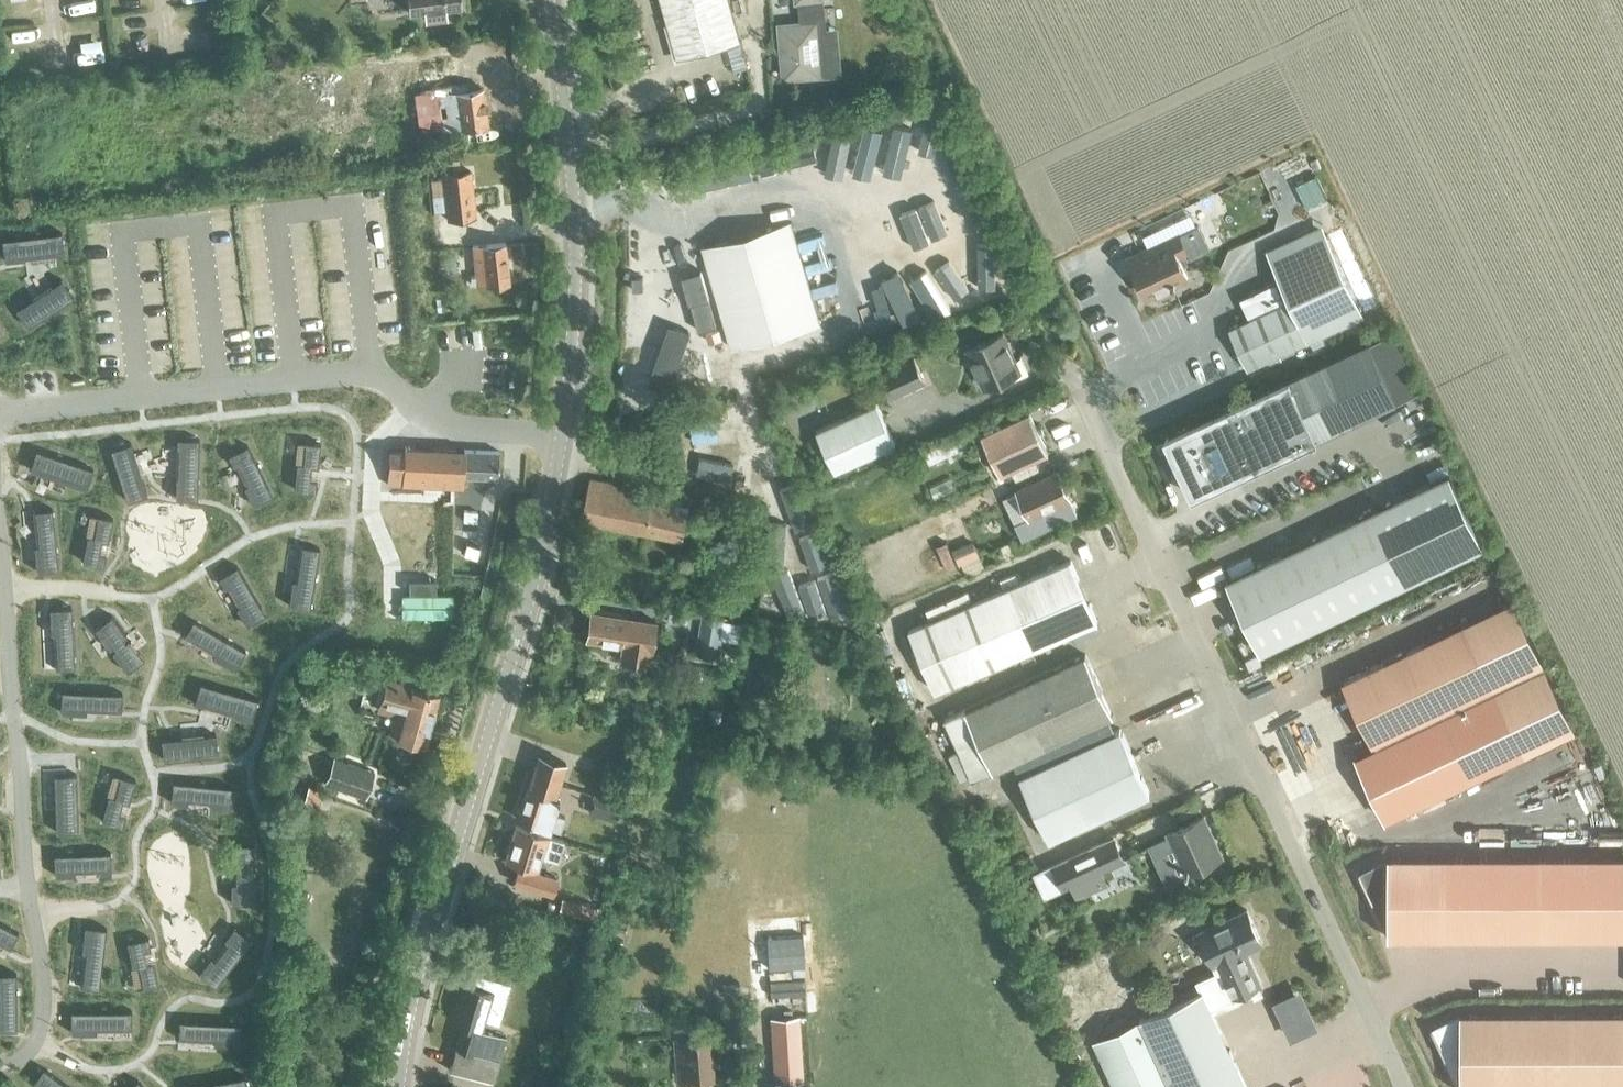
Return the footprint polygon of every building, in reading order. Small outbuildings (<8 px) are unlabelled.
[(454,0),(401,0),(403,12),(420,10),(421,19),(441,17),(439,8),(455,6),(454,0)] [(677,58),(739,41),(727,0),(661,0),(677,58)] [(900,13),(911,8),(907,0),(894,0),(900,13)] [(778,25),(783,79),(798,78),(797,73),(819,71),(816,31),(824,31),(823,13),(799,15),(800,23),(778,25)] [(481,87),(454,91),(448,56),(395,65),(400,93),(413,91),(421,134),(487,123),(481,87)] [(1310,194),(1324,187),(1304,147),(1291,153),(1297,165),(1288,169),(1295,184),(1303,180),(1310,194)] [(439,160),(430,160),(430,168),(439,168),(439,160)] [(445,171),(450,218),(479,215),(472,169),(445,171)] [(700,248),(728,347),(817,322),(789,223),(700,248)] [(1158,290),(1161,296),(1174,289),(1171,283),(1187,276),(1178,256),(1187,252),(1186,249),(1210,238),(1203,223),(1179,234),(1178,233),(1130,255),(1137,270),(1134,271),(1145,295),(1158,290)] [(1227,327),(1246,367),(1364,313),(1321,223),(1264,249),(1287,299),(1285,300),(1283,297),(1246,314),(1248,317),(1227,327)] [(469,275),(470,283),(508,279),(504,242),(471,246),(474,275),(469,275)] [(1246,314),(1283,297),(1275,281),(1239,298),(1246,314)] [(1020,356),(1015,358),(1002,331),(966,347),(984,386),(1009,374),(1011,379),(1027,372),(1020,356)] [(1167,434),(1195,495),(1396,401),(1368,340),(1167,434)] [(877,373),(890,399),(926,380),(913,355),(877,373)] [(815,429),(834,470),(895,442),(876,401),(815,429)] [(981,434),(999,474),(1047,452),(1029,412),(981,434)] [(927,448),(932,461),(968,443),(962,431),(927,448)] [(494,476),(495,451),(403,446),(403,449),(390,448),(389,474),(400,474),(399,485),(462,488),(462,475),(494,476)] [(212,514),(256,515),(257,450),(213,450),(212,514)] [(1060,514),(1073,508),(1057,471),(1016,490),(1029,518),(1056,506),(1060,514)] [(1448,473),(1410,491),(1444,563),(1482,545),(1448,473)] [(582,517),(683,538),(689,507),(672,503),(673,496),(654,492),(654,490),(589,477),(582,517)] [(1410,491),(1373,509),(1407,581),(1444,563),(1410,491)] [(443,533),(461,534),(462,510),(444,509),(443,533)] [(1336,526),(1371,599),(1407,581),(1373,509),(1336,526)] [(1334,616),(1371,599),(1336,526),(1302,543),(1299,544),(1334,616)] [(1012,538),(1018,554),(1030,549),(1024,533),(1012,538)] [(952,548),(960,566),(980,557),(972,539),(952,548)] [(936,545),(947,570),(956,566),(945,541),(936,545)] [(1334,616),(1299,544),(1225,579),(1259,652),(1334,616)] [(908,629),(934,690),(1097,620),(1070,559),(908,629)] [(1514,598),(1340,680),(1373,745),(1353,755),(1384,820),(1577,731),(1514,598)] [(623,635),(640,637),(644,618),(586,610),(581,635),(616,643),(621,644),(623,635)] [(694,654),(716,658),(723,623),(701,618),(694,654)] [(1085,653),(943,718),(958,751),(949,755),(960,779),(969,775),(971,780),(1012,761),(1105,718),(1113,715),(1085,653)] [(394,721),(428,730),(439,694),(406,685),(407,684),(387,677),(377,703),(397,710),(394,721)] [(1111,731),(1105,718),(1012,761),(1018,774),(1111,731)] [(1018,774),(1048,839),(1149,792),(1119,727),(1111,731),(1018,774)] [(517,817),(559,832),(565,816),(554,812),(556,805),(551,803),(565,764),(533,753),(521,786),(527,788),(517,817)] [(333,757),(324,783),(338,788),(364,797),(374,771),(348,762),(333,757)] [(563,797),(586,804),(590,792),(567,784),(563,797)] [(606,798),(601,814),(615,818),(620,802),(606,798)] [(1213,837),(1212,838),(1207,828),(1209,827),(1203,815),(1167,832),(1185,872),(1222,855),(1213,837)] [(168,826),(152,828),(153,842),(169,841),(168,826)] [(539,854),(557,860),(563,843),(514,826),(503,858),(518,863),(511,880),(547,893),(554,873),(534,866),(539,854)] [(1114,835),(1050,864),(1061,888),(1125,859),(1114,835)] [(1004,867),(1010,880),(1036,868),(1030,855),(1004,867)] [(1387,856),(1387,858),(1359,871),(1359,870),(1358,871),(1381,921),(1387,921),(1387,936),(1622,936),(1622,856),(1387,856)] [(559,910),(594,918),(597,904),(562,896),(559,910)] [(1246,909),(1198,931),(1213,964),(1217,962),(1221,970),(1197,981),(1201,989),(1202,988),(1210,1006),(1261,983),(1248,957),(1246,958),(1243,950),(1261,942),(1246,909)] [(766,937),(768,967),(804,965),(802,934),(766,937)] [(1092,955),(1100,974),(1119,966),(1111,947),(1092,955)] [(770,980),(771,995),(805,992),(804,977),(770,980)] [(450,1068),(495,1079),(500,1057),(506,1034),(478,1027),(488,990),(462,983),(452,1023),(461,1025),(450,1068)] [(1210,1006),(1202,988),(1201,989),(1102,1034),(1126,1086),(1247,1086),(1210,1006)] [(1587,1011),(1544,1012),(1545,1086),(1587,1086),(1587,1011)] [(1587,1011),(1587,1086),(1622,1086),(1622,1011),(1587,1011)] [(1502,1012),(1460,1012),(1460,1086),(1502,1086),(1502,1012)] [(1544,1012),(1502,1012),(1502,1086),(1545,1086),(1544,1012)] [(773,1017),(777,1082),(803,1081),(799,1015),(773,1017)] [(674,1039),(677,1073),(684,1073),(685,1080),(686,1080),(686,1086),(712,1086),(711,1077),(712,1077),(709,1036),(674,1039)]
